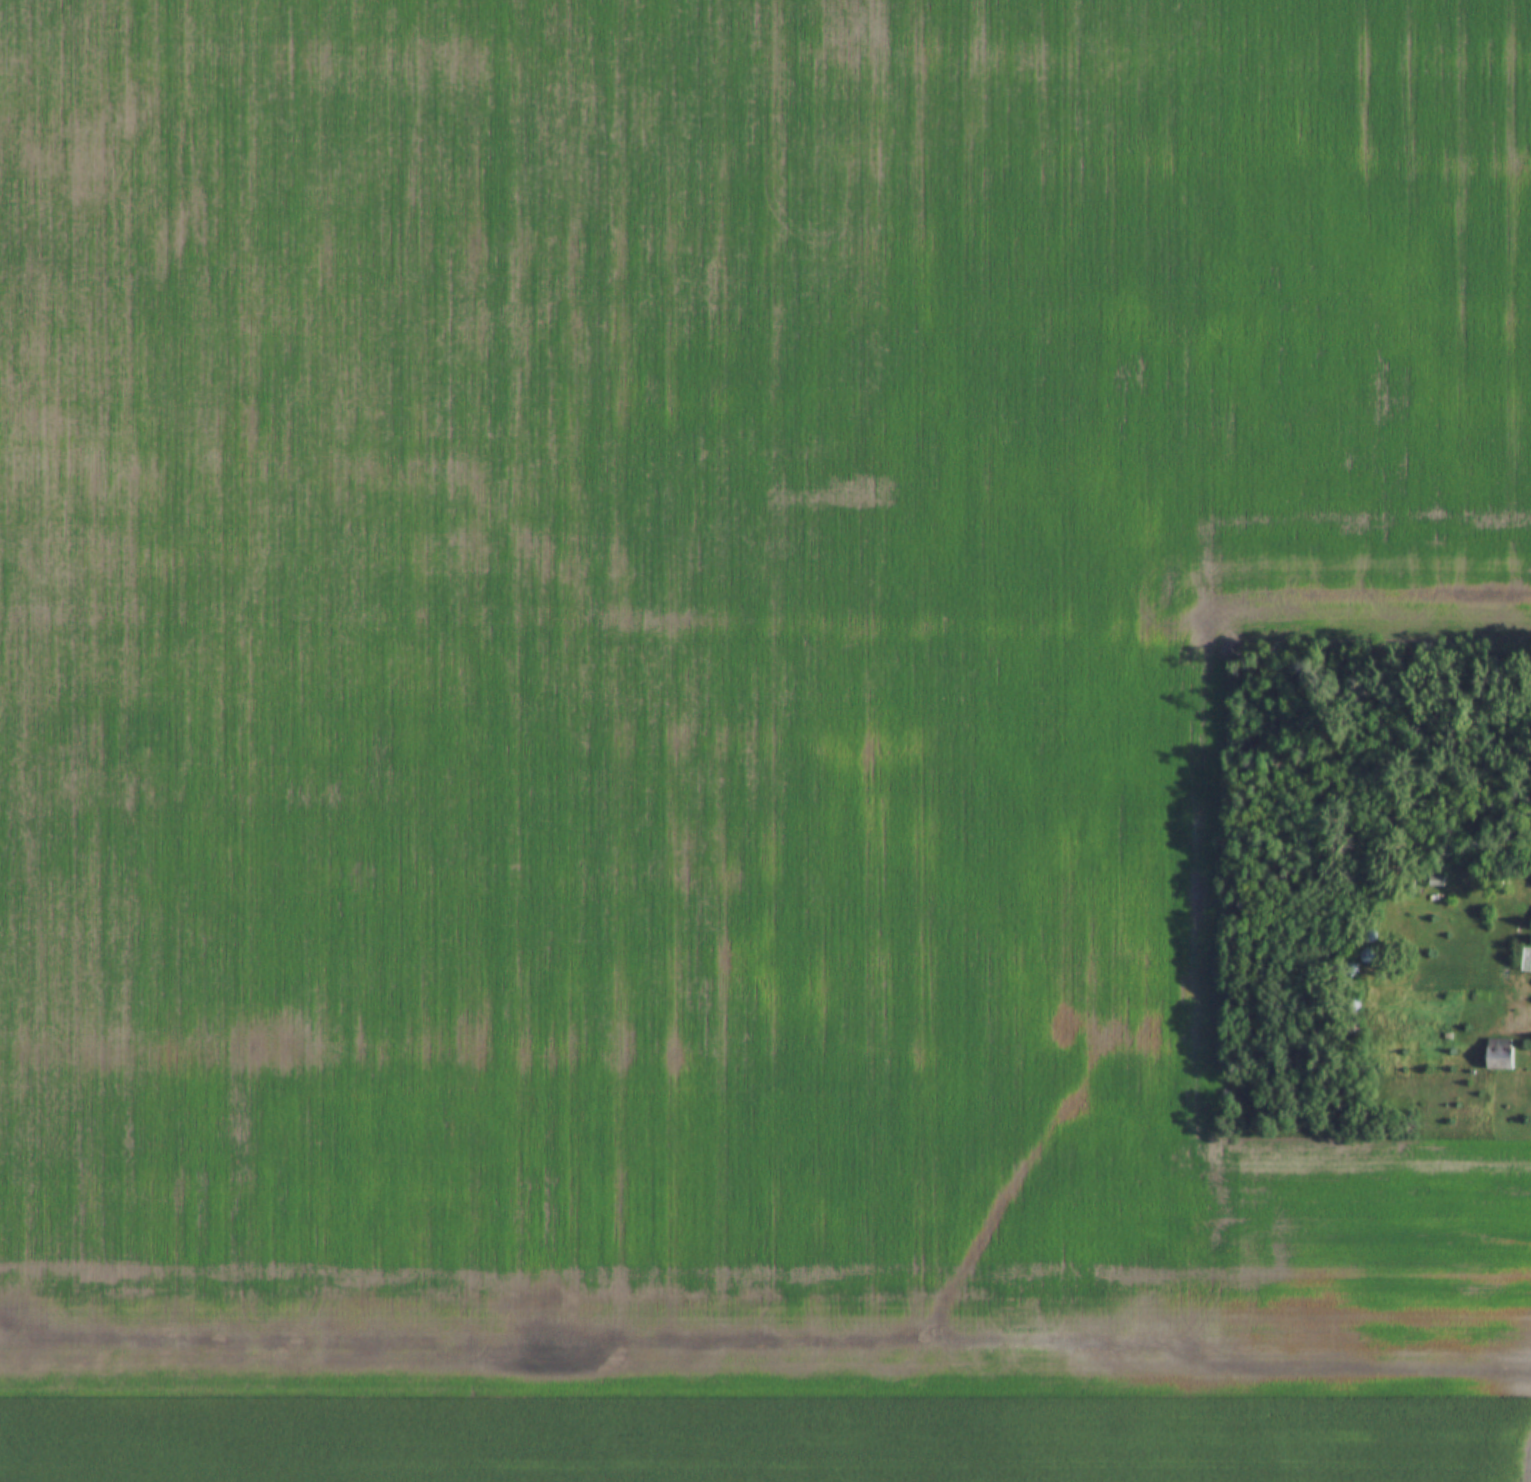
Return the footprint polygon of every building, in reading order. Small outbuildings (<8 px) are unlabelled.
[(1513,1070),(1513,1040),(1487,1040),(1487,1070),(1513,1070)]
